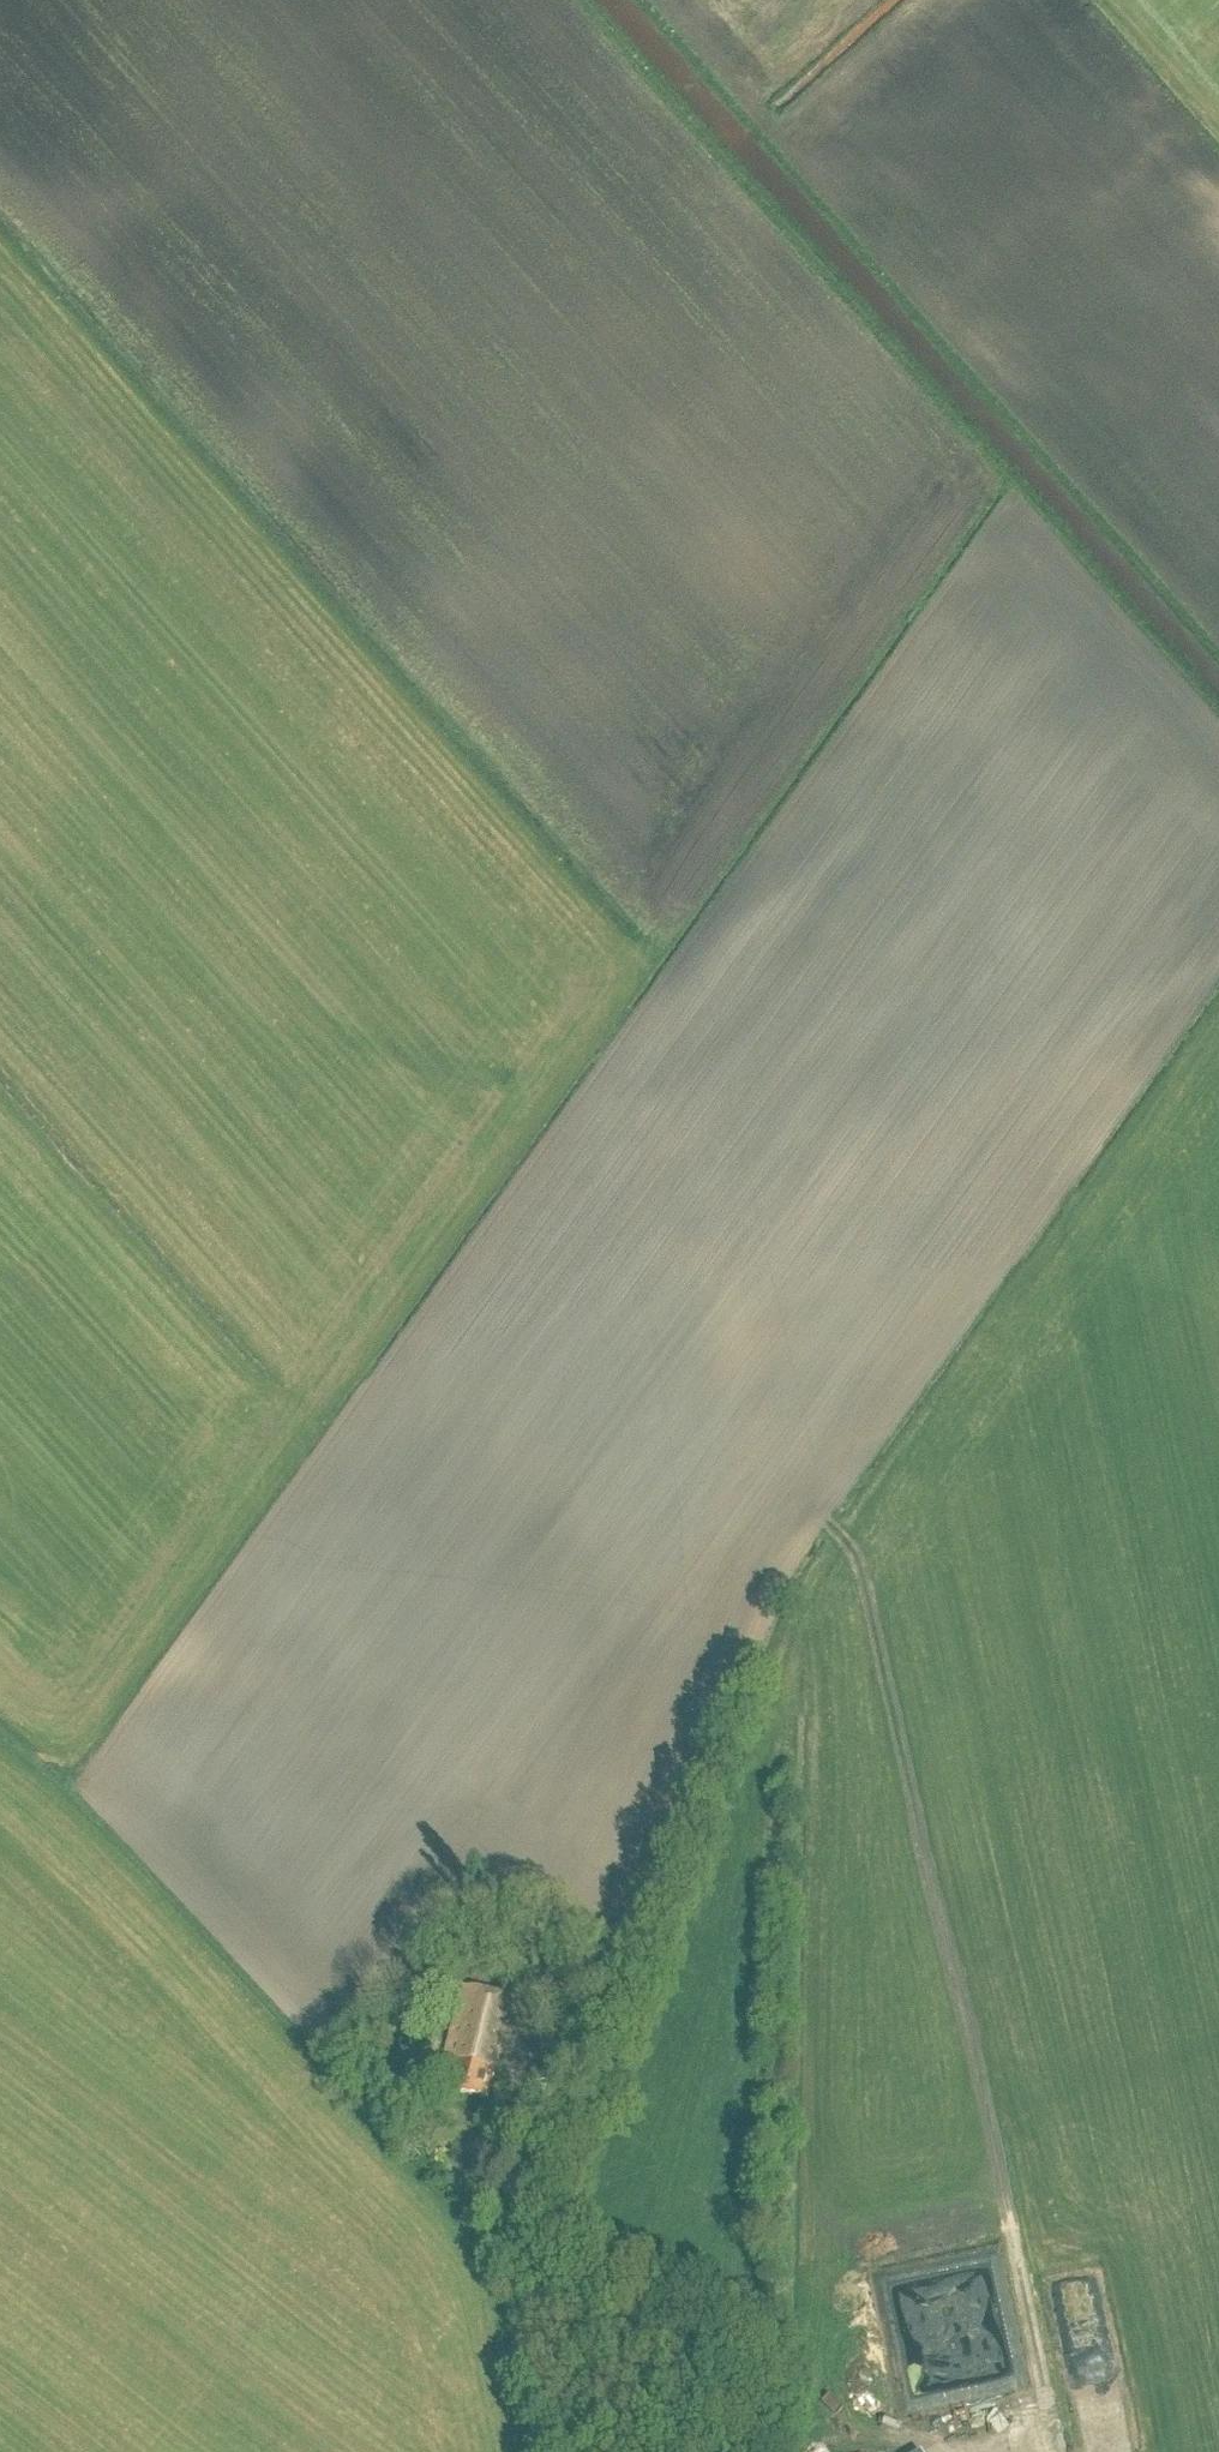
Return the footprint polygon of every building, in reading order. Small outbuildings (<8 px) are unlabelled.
[(502,2058),(509,2031),(515,2004),(461,1991),(443,2069),(451,2071),(446,2092),(485,2102),(496,2057),(502,2058)] [(566,2129),(568,2131),(577,2115),(572,2113),(564,2108),(556,2124),(566,2129)] [(902,2331),(900,2308),(862,2313),(860,2294),(851,2295),(858,2356),(871,2354),(874,2378),(933,2371),(928,2328),(902,2331)] [(892,2403),(869,2409),(872,2419),(895,2412),(892,2403)]
